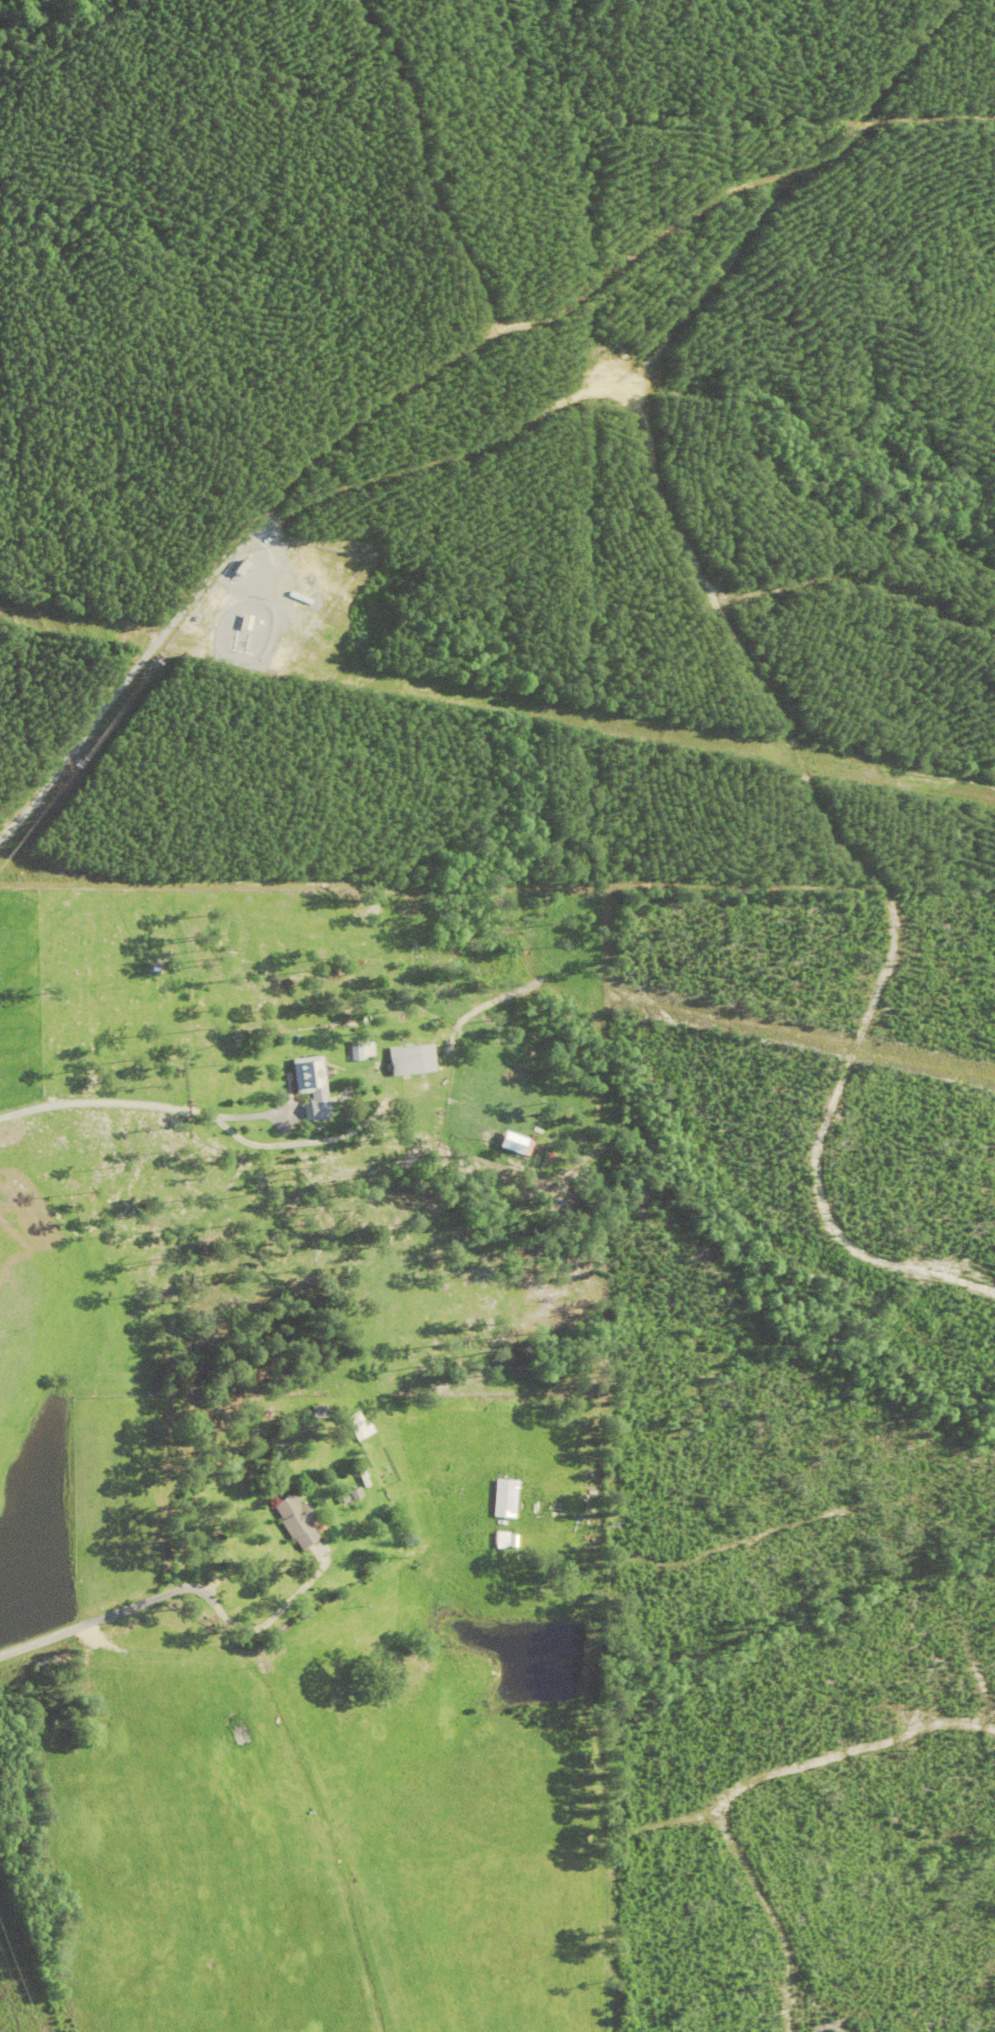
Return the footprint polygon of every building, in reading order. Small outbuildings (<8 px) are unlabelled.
[(435,1070),(431,1043),(387,1049),(391,1077),(435,1070)] [(306,1093),(309,1121),(326,1119),(320,1056),(291,1059),(294,1094),(306,1093)] [(493,1517),(515,1518),(517,1480),(494,1479),(493,1517)] [(303,1502),(302,1502),(295,1491),(271,1505),(298,1551),(318,1539),(309,1523),(313,1520),(303,1502)]
